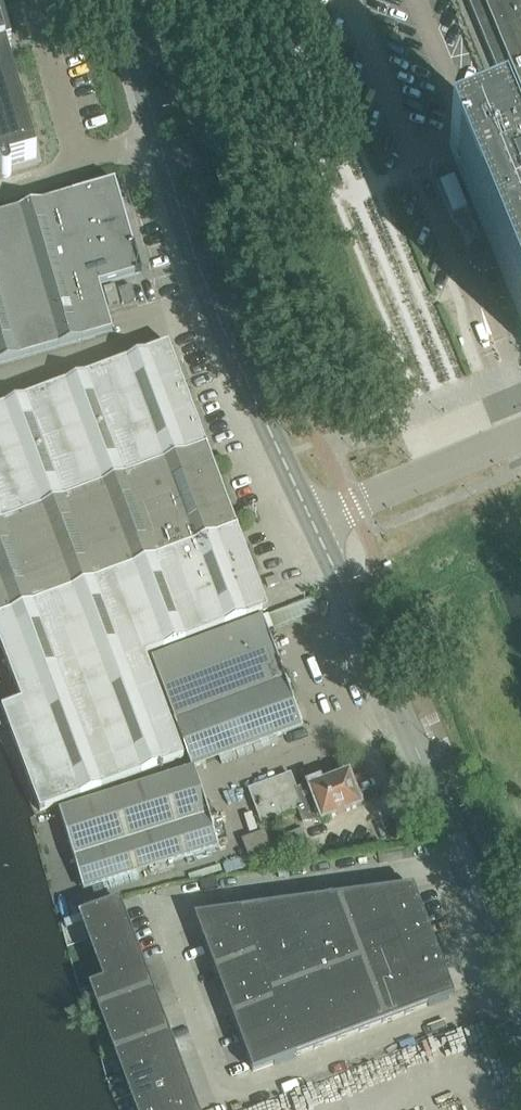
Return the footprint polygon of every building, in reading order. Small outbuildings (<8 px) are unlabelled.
[(520,129),(520,0),(467,0),(520,129)] [(7,179),(8,179),(8,178),(9,178),(10,177),(10,176),(11,176),(11,175),(11,174),(11,173),(11,172),(10,167),(37,159),(6,52),(11,51),(7,35),(11,34),(9,27),(8,21),(3,22),(0,11),(0,181),(7,179)] [(520,330),(520,144),(511,148),(504,131),(473,144),(461,148),(448,154),(455,170),(464,193),(472,211),(476,221),(488,249),(494,265),(520,330)] [(455,175),(439,181),(452,213),(468,207),(455,175)] [(99,287),(141,274),(115,183),(0,216),(0,365),(113,333),(99,287)] [(104,289),(109,306),(120,303),(115,286),(104,289)] [(131,287),(119,291),(123,306),(136,303),(131,287)] [(0,408),(0,525),(207,448),(168,345),(0,408)] [(0,525),(0,618),(237,529),(207,448),(0,525)] [(21,702),(2,709),(40,812),(184,759),(146,657),(267,611),(237,529),(0,618),(0,645),(21,702)] [(193,770),(59,812),(83,891),(217,850),(193,770)] [(298,790),(305,807),(298,810),(303,824),(322,823),(361,808),(360,805),(362,804),(362,801),(359,793),(356,790),(355,791),(349,775),(321,786),(320,782),(298,790)] [(290,776),(250,791),(262,824),(298,810),(305,807),(298,790),(296,791),(290,776)] [(301,830),(269,843),(274,856),(306,843),(301,830)] [(264,832),(242,841),(251,866),(274,857),(264,832)] [(216,880),(201,882),(202,891),(218,888),(216,880)] [(238,911),(194,918),(207,951),(215,973),(224,998),(232,1020),(241,1042),(253,1074),(293,1058),(318,1049),(342,1040),(369,1030),(396,1020),(423,1009),(455,998),(433,940),(413,888),(379,891),(238,911)] [(120,901),(81,916),(89,938),(128,923),(120,901)] [(128,923),(89,938),(97,959),(136,945),(128,923)] [(136,945),(97,959),(106,981),(144,967),(136,945)] [(106,981),(91,987),(100,1009),(153,989),(144,967),(106,981)] [(153,989),(100,1009),(108,1031),(161,1011),(153,989)] [(161,1011),(108,1031),(116,1054),(170,1034),(161,1011)] [(170,1034),(116,1054),(125,1076),(178,1056),(170,1034)] [(178,1056),(125,1076),(133,1098),(186,1078),(178,1056)] [(133,1098),(138,1109),(170,1109),(195,1101),(186,1078),(133,1098)] [(170,1109),(198,1109),(195,1101),(170,1109)]
